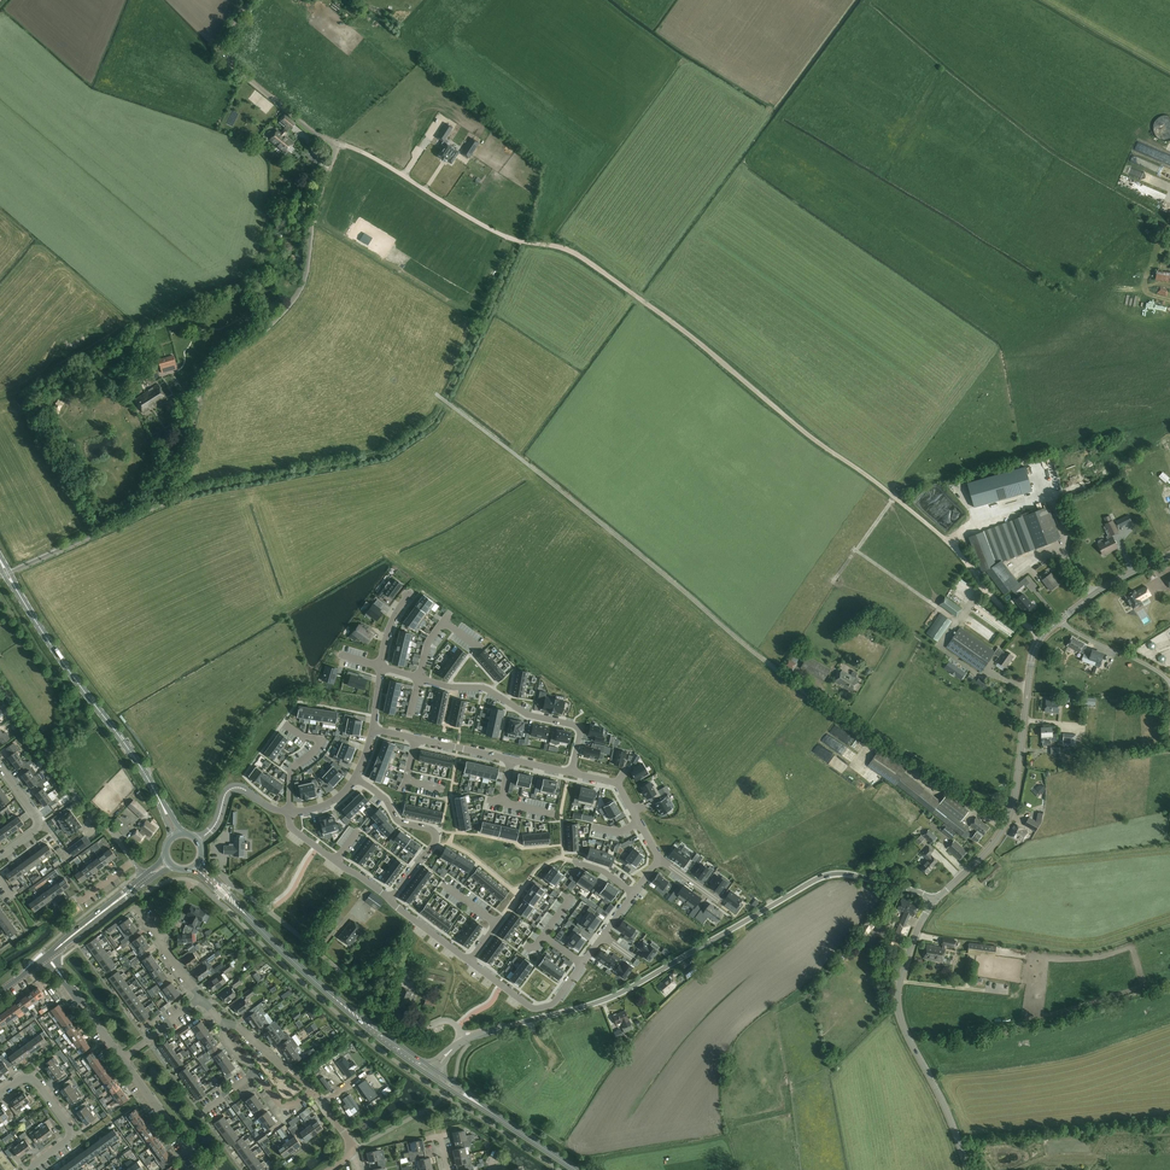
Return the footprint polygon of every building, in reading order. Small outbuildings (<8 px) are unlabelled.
[(285,128),(284,129),(288,132),(288,131),(290,128),(292,129),(296,124),(284,114),(280,120),(280,121),(279,122),(285,128)] [(446,123),(437,137),(443,141),(441,144),(445,147),(439,155),(439,156),(443,159),(446,161),(451,164),(452,164),(459,152),(447,144),(449,141),(445,139),(453,127),(446,123)] [(288,132),(284,129),(281,133),(278,131),(270,140),(286,153),(293,143),(284,136),(288,132)] [(473,138),(462,154),(469,158),(479,143),(473,138)] [(1142,154),(1169,166),(1169,156),(1145,146),(1142,154)] [(1147,167),(1159,172),(1162,167),(1150,161),(1147,167)] [(1132,167),(1129,173),(1151,182),(1154,177),(1132,167)] [(1130,180),(1128,189),(1149,195),(1152,187),(1130,180)] [(1140,255),(1139,276),(1147,276),(1148,256),(1140,255)] [(1169,282),(1169,273),(1157,271),(1156,280),(1169,282)] [(1167,296),(1168,290),(1158,288),(1157,294),(1167,296)] [(159,360),(158,360),(162,373),(173,370),(171,365),(175,363),(173,356),(167,357),(165,358),(159,360)] [(158,384),(135,399),(143,413),(167,399),(158,384)] [(968,482),(975,507),(1033,492),(1027,467),(968,482)] [(996,564),(1003,561),(1061,540),(1049,507),(984,531),(968,537),(983,575),(986,572),(986,571),(996,564)] [(1129,516),(1121,520),(1123,525),(1131,521),(1129,516)] [(1110,539),(1104,541),(1103,539),(1102,539),(1099,540),(1098,542),(1099,544),(1104,554),(1110,551),(1117,547),(1117,548),(1118,548),(1111,535),(1118,532),(1118,533),(1118,532),(1112,521),(1106,524),(1108,529),(1106,531),(1110,539)] [(1056,543),(1056,552),(1064,552),(1063,542),(1056,543)] [(1019,583),(1003,561),(996,564),(986,571),(986,572),(1004,595),(1019,583)] [(1060,584),(1051,573),(1049,574),(1047,571),(1040,577),(1051,591),(1060,584)] [(386,587),(379,595),(383,597),(385,594),(392,598),(394,595),(395,595),(397,592),(396,592),(402,584),(395,580),(392,584),(389,581),(385,586),(386,587)] [(954,590),(964,597),(968,600),(975,590),(961,580),(954,590)] [(1151,595),(1146,586),(1137,591),(1138,591),(1136,592),(1135,591),(1135,590),(1134,590),(1134,591),(1126,595),(1126,596),(1133,608),(1134,608),(1142,603),(1142,602),(1141,601),(1151,595)] [(1023,594),(1015,601),(1026,613),(1034,606),(1023,594)] [(423,595),(419,600),(430,608),(431,609),(435,612),(439,606),(435,603),(423,595)] [(949,610),(954,603),(945,597),(940,604),(949,610)] [(368,611),(365,615),(370,619),(372,617),(376,620),(382,613),(379,611),(380,609),(384,604),(377,599),(373,604),(367,611),(368,611)] [(419,600),(415,606),(426,613),(430,608),(419,600)] [(415,606),(412,611),(423,620),(427,614),(426,613),(415,606)] [(412,611),(408,616),(419,625),(423,620),(412,611)] [(949,626),(952,621),(941,613),(937,618),(949,626)] [(408,616),(403,622),(415,631),(419,625),(408,616)] [(965,623),(975,630),(977,626),(968,619),(965,623)] [(356,630),(354,632),(358,635),(357,637),(357,638),(363,641),(364,640),(368,642),(373,635),(369,632),(367,631),(366,630),(369,626),(361,623),(360,625),(359,625),(356,629),(355,630),(356,630)] [(999,647),(995,652),(960,627),(946,647),(982,672),(994,654),(1000,658),(998,662),(1006,667),(1014,656),(1006,651),(1005,652),(999,647)] [(400,631),(398,638),(409,640),(409,641),(411,641),(411,640),(414,641),(416,635),(412,634),(411,634),(400,631)] [(1072,637),(1067,646),(1080,653),(1080,652),(1083,653),(1087,646),(1084,645),(1085,644),(1072,637)] [(398,638),(396,644),(408,647),(409,641),(409,640),(398,638)] [(396,644),(395,650),(406,653),(408,647),(396,644)] [(458,647),(454,653),(463,659),(467,654),(458,647)] [(395,650),(393,657),(405,659),(406,653),(395,650)] [(484,650),(476,657),(481,662),(489,655),(484,650)] [(1100,667),(1104,654),(1092,650),(1090,656),(1084,654),(1082,661),(1100,667)] [(454,653),(450,658),(459,664),(463,659),(454,653)] [(489,655),(481,662),(485,667),(493,660),(489,655)] [(393,657),(392,663),(403,666),(404,666),(406,659),(405,659),(393,657)] [(450,658),(447,663),(455,670),(459,664),(450,658)] [(824,680),(830,670),(807,658),(801,667),(824,680)] [(493,660),(485,667),(489,672),(497,665),(493,660)] [(1111,663),(1104,661),(1102,668),(1109,670),(1111,663)] [(955,666),(949,662),(946,667),(951,671),(950,672),(956,675),(956,674),(962,678),(965,673),(960,669),(959,670),(955,666)] [(447,663),(443,669),(451,675),(455,670),(447,663)] [(497,665),(489,672),(494,677),(502,670),(497,665)] [(326,666),(323,676),(325,677),(324,681),(333,683),(336,673),(334,673),(336,669),(326,666)] [(443,669),(439,674),(447,681),(451,675),(443,669)] [(348,671),(347,676),(350,677),(348,683),(358,686),(358,687),(358,688),(364,689),(365,683),(366,679),(358,677),(356,676),(357,674),(359,674),(348,670),(348,671)] [(502,670),(494,677),(498,682),(506,675),(502,670)] [(517,670),(516,676),(526,678),(528,672),(517,670)] [(852,673),(851,675),(842,670),(835,682),(852,692),(859,680),(854,677),(857,672),(853,670),(852,673)] [(516,676),(515,683),(525,685),(526,678),(516,676)] [(390,680),(389,688),(399,690),(401,684),(401,683),(390,680)] [(985,690),(988,685),(983,682),(980,687),(985,690)] [(515,683),(513,689),(524,691),(525,685),(515,683)] [(389,688),(387,693),(398,696),(399,696),(401,690),(399,690),(389,688)] [(513,689),(512,696),(523,698),(524,691),(513,689)] [(438,690),(436,696),(447,699),(448,692),(438,690)] [(387,693),(386,699),(397,701),(398,696),(387,693)] [(436,696),(435,703),(446,705),(447,699),(436,696)] [(539,696),(537,703),(544,705),(543,706),(543,709),(547,710),(552,711),(555,699),(550,698),(546,697),(539,696)] [(386,699),(385,705),(396,707),(397,701),(386,699)] [(456,699),(454,706),(465,708),(466,701),(456,699)] [(555,699),(552,711),(557,713),(557,712),(561,713),(562,709),(568,710),(569,703),(564,702),(564,701),(559,700),(555,699)] [(1060,701),(1047,700),(1045,712),(1059,713),(1060,701)] [(435,703),(434,709),(444,711),(446,705),(435,703)] [(385,705),(383,712),(394,714),(394,713),(396,707),(385,705)] [(299,706),(297,717),(301,718),(300,722),(303,722),(303,719),(304,718),(305,707),(299,706)] [(454,706),(453,712),(463,714),(465,708),(454,706)] [(304,718),(303,719),(310,720),(310,719),(312,708),(305,707),(304,718)] [(310,720),(310,723),(316,724),(316,721),(317,720),(318,709),(312,708),(310,719),(310,720)] [(492,708),(490,715),(501,717),(503,710),(492,708)] [(317,720),(316,721),(323,722),(325,710),(318,709),(317,720)] [(434,709),(432,715),(443,718),(444,711),(434,709)] [(323,722),(322,724),(329,725),(331,711),(325,710),(323,722)] [(331,711),(329,725),(336,726),(338,712),(331,711)] [(453,712),(451,718),(462,721),(463,714),(453,712)] [(345,714),(344,718),(347,719),(345,725),(360,728),(362,721),(353,719),(354,715),(345,714)] [(432,715),(431,722),(441,724),(443,718),(432,715)] [(490,715),(489,721),(500,724),(501,717),(490,715)] [(451,718),(450,725),(460,727),(462,721),(451,718)] [(511,720),(508,733),(517,735),(517,734),(521,735),(524,723),(520,722),(511,720)] [(489,721),(487,727),(499,730),(500,724),(489,721)] [(590,725),(588,735),(592,736),(595,737),(594,741),(603,743),(604,738),(600,737),(603,728),(600,727),(595,723),(593,726),(590,725)] [(343,731),(342,736),(349,737),(350,733),(359,735),(360,728),(345,725),(344,732),(343,731)] [(531,735),(546,739),(546,738),(548,728),(533,725),(531,735)] [(487,727),(486,734),(497,737),(499,730),(487,727)] [(1042,728),(1042,737),(1043,746),(1051,745),(1050,740),(1053,740),(1053,741),(1057,741),(1057,734),(1052,734),(1052,727),(1042,728)] [(3,744),(10,739),(5,732),(3,734),(0,730),(0,740),(3,744)] [(552,732),(550,742),(559,744),(560,740),(569,742),(569,738),(570,738),(570,737),(571,733),(565,732),(565,731),(562,731),(557,730),(556,733),(552,732)] [(279,732),(275,738),(284,744),(284,745),(285,745),(289,740),(279,732)] [(1063,745),(1076,746),(1077,735),(1073,734),(1072,736),(1064,735),(1063,745)] [(275,738),(272,742),(281,749),(284,745),(284,744),(275,738)] [(341,743),(338,749),(352,755),(355,748),(347,744),(348,741),(341,738),(340,742),(341,743)] [(384,740),(381,747),(393,751),(396,745),(394,744),(384,740)] [(272,742),(268,747),(277,754),(277,753),(281,749),(272,742)] [(849,742),(849,754),(860,754),(860,742),(849,742)] [(20,758),(16,752),(18,750),(13,743),(6,748),(11,755),(8,757),(13,763),(20,758)] [(586,746),(584,755),(590,757),(590,758),(596,759),(596,758),(598,759),(599,752),(609,755),(611,747),(606,746),(594,743),(593,748),(586,746)] [(268,747),(264,753),(274,760),(279,754),(277,753),(277,754),(268,747)] [(381,747),(379,753),(391,758),(393,751),(381,747)] [(844,747),(838,751),(842,756),(847,751),(844,747)] [(334,754),(333,758),(340,761),(341,758),(350,761),(352,755),(338,749),(336,755),(334,754)] [(879,749),(868,766),(896,785),(897,784),(905,772),(907,768),(879,749)] [(421,750),(418,761),(425,762),(427,752),(421,750)] [(613,750),(610,760),(615,760),(614,764),(623,766),(626,752),(617,750),(617,751),(613,750)] [(427,752),(425,762),(431,764),(434,753),(427,752)] [(379,753),(377,759),(389,764),(389,763),(391,758),(379,753)] [(434,753),(431,764),(438,765),(440,754),(434,753)] [(440,754),(438,765),(444,766),(446,756),(440,754)] [(634,754),(630,761),(636,764),(640,756),(634,754)] [(446,756),(444,766),(451,768),(453,757),(446,756)] [(20,758),(13,763),(17,770),(21,766),(24,769),(30,765),(27,762),(26,761),(24,760),(23,761),(20,758)] [(377,759),(374,765),(386,770),(388,771),(390,764),(389,763),(389,764),(377,759)] [(466,761),(464,772),(470,774),(473,762),(466,761)] [(331,766),(327,771),(338,781),(343,776),(336,770),(339,767),(333,762),(330,765),(331,766)] [(470,774),(469,776),(476,778),(477,775),(479,764),(473,762),(470,774)] [(635,769),(631,772),(632,774),(632,775),(633,776),(635,780),(648,773),(642,763),(634,767),(635,769)] [(479,764),(477,775),(483,776),(483,777),(485,765),(479,764)] [(26,782),(37,774),(33,768),(32,768),(30,765),(24,769),(26,773),(22,776),(26,782)] [(374,765),(372,771),(384,776),(386,770),(374,765)] [(483,776),(482,778),(489,779),(492,767),(485,765),(483,777),(483,776)] [(257,766),(249,776),(255,780),(262,770),(257,766)] [(492,767),(489,779),(496,781),(499,768),(492,767)] [(262,770),(255,780),(260,784),(261,783),(268,773),(263,769),(262,770)] [(867,770),(862,775),(872,785),(877,780),(867,770)] [(321,774),(318,778),(324,783),(326,780),(333,786),(338,781),(327,771),(322,775),(321,774)] [(372,771),(369,778),(383,783),(386,776),(384,776),(372,771)] [(941,801),(905,772),(897,784),(932,813),(941,801)] [(38,773),(37,774),(26,782),(31,788),(35,785),(37,788),(43,783),(43,784),(46,781),(44,778),(42,779),(38,773)] [(268,773),(261,783),(265,786),(273,776),(268,773)] [(518,773),(515,786),(522,787),(523,786),(525,775),(519,773),(518,773)] [(273,776),(265,786),(271,790),(279,779),(273,775),(273,776)] [(525,775),(523,786),(529,787),(529,788),(532,776),(531,776),(525,775)] [(543,778),(540,793),(547,794),(547,793),(550,780),(543,779),(543,778)] [(279,779),(271,790),(276,794),(284,783),(279,779)] [(312,781),(305,783),(309,797),(316,796),(314,787),(318,786),(316,779),(312,780),(312,781)] [(547,794),(547,797),(553,798),(554,794),(557,782),(557,781),(557,782),(550,780),(547,793),(547,794)] [(298,781),(294,782),(296,791),(300,790),(302,799),(309,797),(305,783),(299,784),(298,781)] [(642,786),(641,787),(643,791),(645,795),(645,794),(648,799),(652,796),(653,799),(660,795),(654,785),(652,786),(649,782),(646,784),(645,783),(642,785),(642,786)] [(43,783),(37,788),(40,791),(35,794),(40,800),(47,795),(45,791),(47,789),(43,784),(43,783)] [(575,795),(573,803),(578,804),(578,803),(584,804),(588,789),(581,787),(579,796),(575,795)] [(588,789),(584,804),(591,806),(591,807),(595,808),(597,800),(593,799),(595,790),(588,789)] [(661,800),(655,803),(657,808),(659,811),(661,815),(663,814),(663,816),(668,813),(667,812),(672,809),(671,808),(674,807),(670,799),(668,796),(671,794),(670,791),(669,791),(666,793),(659,797),(661,800)] [(360,793),(355,797),(363,805),(368,801),(360,793)] [(947,794),(941,801),(932,813),(966,839),(971,833),(967,830),(969,827),(961,821),(969,811),(947,794)] [(6,795),(0,799),(0,803),(2,807),(10,801),(6,795)] [(52,800),(47,795),(40,800),(44,806),(49,803),(51,806),(57,802),(54,799),(52,800)] [(66,796),(58,801),(62,806),(70,800),(66,796)] [(465,796),(454,798),(456,805),(466,803),(465,796)] [(355,797),(351,801),(359,809),(363,805),(355,797)] [(142,818),(147,813),(134,800),(128,806),(142,818)] [(351,801),(347,805),(355,813),(359,809),(351,801)] [(613,801),(602,807),(605,813),(617,807),(614,801),(613,801)] [(466,803),(456,805),(457,811),(467,809),(466,803)] [(405,804),(402,815),(409,816),(411,805),(405,804)] [(347,805),(342,810),(352,820),(357,815),(355,813),(347,805)] [(411,805),(409,816),(415,817),(418,807),(411,805)] [(418,807),(415,817),(422,819),(424,808),(418,807)] [(606,813),(602,815),(605,820),(609,819),(620,813),(620,812),(617,807),(605,813),(606,813)] [(379,808),(371,816),(375,821),(376,821),(384,813),(379,808)] [(424,808),(422,819),(428,820),(430,810),(424,808)] [(467,809),(457,811),(458,817),(469,815),(467,809)] [(430,810),(428,820),(434,821),(437,811),(430,810)] [(81,827),(76,819),(70,811),(67,813),(63,816),(60,818),(61,819),(58,820),(61,825),(60,825),(65,831),(66,831),(69,835),(71,833),(72,834),(75,831),(75,832),(79,829),(78,829),(81,827)] [(437,811),(434,821),(441,823),(443,812),(437,811)] [(375,821),(374,822),(378,826),(379,826),(386,820),(388,818),(384,813),(376,821),(375,821)] [(328,818),(327,818),(331,833),(331,834),(342,831),(340,824),(336,825),(334,816),(332,817),(332,815),(327,816),(328,818)] [(469,815),(458,817),(459,824),(470,822),(469,815)] [(24,824),(19,816),(15,819),(14,817),(11,819),(13,821),(18,829),(24,824)] [(322,829),(319,830),(321,837),(325,836),(326,839),(332,837),(331,834),(331,833),(327,818),(325,819),(325,817),(321,818),(321,820),(320,820),(322,829)] [(1030,817),(1025,825),(1036,831),(1040,823),(1037,821),(1030,817)] [(984,836),(990,827),(977,818),(971,826),(977,831),(973,836),(978,840),(982,835),(984,836)] [(378,826),(377,827),(381,831),(382,831),(390,824),(386,820),(379,826),(378,826)] [(13,821),(7,825),(13,833),(18,829),(13,821)] [(146,821),(140,829),(141,829),(139,832),(137,830),(132,835),(140,842),(145,836),(144,835),(145,833),(150,837),(157,829),(146,821)] [(482,821),(480,832),(486,833),(489,823),(482,821)] [(470,822),(459,824),(460,830),(471,828),(470,822)] [(489,823),(486,833),(492,835),(495,824),(489,823)] [(381,831),(380,832),(385,837),(394,829),(390,824),(382,831),(381,831)] [(495,824),(492,835),(498,836),(501,825),(495,824)] [(1023,841),(1028,832),(1024,830),(1025,829),(1015,824),(1009,834),(1019,840),(1019,839),(1023,841)] [(7,825),(1,829),(7,837),(13,833),(7,825)] [(87,830),(96,838),(100,833),(92,825),(87,830)] [(501,825),(498,836),(504,837),(507,827),(501,825)] [(952,839),(956,834),(947,826),(942,831),(952,839)] [(507,827),(504,837),(510,839),(513,828),(507,827)] [(513,828),(510,839),(517,840),(519,829),(513,828)] [(929,830),(924,835),(932,843),(937,837),(929,830)] [(400,831),(394,840),(399,844),(406,835),(400,831)] [(82,836),(87,845),(92,842),(87,833),(82,836)] [(922,834),(915,841),(919,845),(925,838),(922,834)] [(223,854),(244,854),(244,849),(245,849),(245,842),(244,842),(245,837),(243,837),(243,835),(236,835),(236,837),(234,837),(234,845),(224,845),(223,854)] [(406,835),(399,844),(404,847),(411,838),(406,835)] [(369,838),(365,844),(374,850),(378,845),(369,838)] [(404,847),(402,850),(407,853),(409,850),(409,851),(415,842),(411,838),(404,847)] [(73,856),(86,846),(81,839),(68,849),(73,856)] [(967,852),(955,841),(948,848),(960,860),(967,852)] [(409,851),(407,854),(412,858),(414,854),(414,855),(421,846),(415,842),(409,851)] [(365,844),(361,849),(370,855),(374,850),(365,844)] [(47,845),(41,849),(47,857),(51,854),(52,856),(56,853),(55,851),(53,852),(47,845)] [(676,848),(670,856),(676,860),(678,862),(684,866),(690,858),(686,854),(687,853),(689,850),(684,846),(682,849),(681,851),(676,848)] [(446,847),(439,859),(445,863),(446,860),(452,851),(446,847)] [(586,858),(586,859),(587,859),(592,861),(593,861),(596,849),(590,847),(589,848),(589,849),(588,851),(588,852),(587,855),(587,856),(586,858)] [(632,847),(628,853),(640,861),(644,856),(632,847)] [(928,873),(938,862),(930,854),(933,851),(929,847),(923,854),(929,860),(921,868),(928,873)] [(41,849),(36,853),(41,861),(47,857),(41,849)] [(104,853),(110,861),(116,856),(110,849),(104,853)] [(361,849),(358,854),(366,861),(370,855),(361,849)] [(596,849),(593,861),(598,863),(602,851),(596,849)] [(452,851),(446,860),(451,863),(452,863),(457,854),(452,851)] [(602,851),(598,863),(603,864),(604,864),(607,854),(608,853),(602,851)] [(36,853),(30,858),(35,865),(41,861),(36,853)] [(110,861),(104,853),(98,857),(104,865),(110,861)] [(451,863),(451,864),(457,867),(457,866),(463,856),(462,856),(458,854),(458,853),(457,854),(452,863),(451,863)] [(622,857),(620,860),(626,865),(628,862),(636,867),(638,864),(640,861),(628,853),(624,858),(622,857)] [(358,854),(354,859),(362,866),(366,861),(358,854)] [(607,854),(604,864),(604,865),(604,864),(610,866),(611,867),(611,866),(611,863),(612,863),(613,860),(613,859),(614,857),(614,856),(613,856),(607,854)] [(463,856),(457,866),(462,869),(468,859),(467,859),(463,857),(463,856)] [(104,865),(98,857),(93,862),(98,870),(104,865)] [(30,858),(24,862),(30,870),(35,865),(30,858)] [(396,858),(392,863),(401,870),(405,865),(396,858)] [(468,859),(462,869),(468,872),(468,873),(469,872),(470,870),(471,869),(470,869),(472,867),(472,866),(474,864),(474,863),(473,863),(468,860),(468,859)] [(24,862),(18,866),(24,874),(27,872),(28,874),(31,872),(30,870),(24,862)] [(98,870),(93,862),(87,866),(92,874),(98,870)] [(392,863),(388,869),(397,875),(401,870),(392,863)] [(702,863),(694,874),(698,877),(699,878),(699,877),(702,879),(703,876),(707,879),(714,869),(710,866),(709,868),(702,863)] [(993,864),(978,878),(984,884),(998,870),(993,864)] [(18,866),(12,870),(18,878),(20,882),(23,880),(21,876),(24,874),(18,866)] [(92,874),(87,866),(81,870),(87,878),(92,874)] [(424,866),(420,872),(429,878),(433,873),(424,866)] [(550,869),(548,872),(560,881),(564,875),(552,866),(552,867),(550,869)] [(478,867),(471,876),(476,880),(483,872),(478,867)] [(388,869),(384,874),(393,880),(397,875),(388,869)] [(18,878),(12,870),(6,875),(12,883),(18,878)] [(87,878),(81,870),(75,875),(80,883),(87,878)] [(585,871),(576,884),(581,888),(591,875),(585,871)] [(420,872),(416,877),(425,883),(429,878),(420,872)] [(483,872),(476,880),(481,884),(488,876),(483,872)] [(544,878),(555,887),(560,881),(548,872),(544,878)] [(658,874),(652,882),(660,888),(658,891),(664,895),(666,891),(664,890),(670,882),(669,882),(663,877),(664,876),(660,873),(659,874),(658,874)] [(384,874),(380,879),(389,886),(393,880),(384,874)] [(591,875),(581,888),(587,892),(597,879),(591,875)] [(488,876),(481,884),(486,888),(493,880),(488,876)] [(717,880),(712,887),(720,893),(724,887),(727,889),(731,882),(723,876),(721,878),(719,881),(717,880)] [(416,877),(412,882),(421,888),(425,883),(416,877)] [(64,878),(58,882),(64,890),(70,886),(64,878)] [(493,880),(486,888),(491,893),(498,884),(493,880)] [(64,890),(58,882),(52,887),(58,895),(64,890)] [(412,882),(409,887),(417,894),(421,888),(412,882)] [(598,887),(594,893),(597,896),(598,895),(604,899),(605,898),(604,898),(613,886),(607,882),(602,889),(598,887)] [(531,888),(531,889),(543,897),(547,892),(535,883),(531,888)] [(977,883),(970,886),(972,892),(980,889),(977,883)] [(498,884),(491,893),(496,897),(503,889),(498,884)] [(681,890),(677,895),(686,901),(693,892),(684,885),(681,890)] [(613,886),(604,898),(605,898),(610,902),(619,890),(618,890),(616,888),(613,886)] [(52,887),(47,891),(52,899),(58,895),(52,887)] [(409,887),(405,892),(413,899),(417,894),(409,887)] [(503,889),(496,897),(501,901),(508,893),(503,889)] [(531,889),(527,894),(536,901),(539,903),(539,902),(542,905),(546,900),(543,897),(531,889)] [(52,899),(47,891),(41,895),(46,903),(52,899)] [(731,891),(725,899),(730,902),(726,907),(736,914),(740,909),(737,907),(740,902),(741,903),(742,902),(741,902),(743,899),(731,891)] [(405,892),(401,898),(409,904),(413,899),(405,892)] [(693,892),(686,901),(695,908),(698,903),(702,898),(693,892)] [(383,901),(372,893),(365,901),(377,910),(383,901)] [(979,896),(976,893),(974,894),(971,897),(970,899),(978,908),(982,904),(985,908),(991,902),(982,893),(979,896)] [(523,899),(524,900),(533,906),(536,901),(527,894),(523,899)] [(41,895),(35,899),(41,907),(46,903),(41,895)] [(910,927),(906,925),(907,923),(907,922),(908,920),(909,920),(911,915),(914,916),(919,905),(903,898),(898,909),(905,913),(901,923),(895,936),(904,940),(910,927)] [(41,907),(35,899),(29,904),(34,912),(41,907)] [(522,902),(520,905),(529,912),(530,911),(532,913),(535,908),(533,906),(524,900),(522,903),(522,902)] [(994,915),(1001,909),(996,903),(989,910),(994,915)] [(426,904),(420,912),(425,916),(432,908),(426,904)] [(610,904),(605,911),(609,914),(614,907),(610,904)] [(700,911),(695,917),(699,920),(703,916),(705,918),(707,915),(717,922),(720,918),(721,917),(723,914),(718,910),(715,908),(711,904),(705,912),(704,914),(700,911)] [(518,907),(516,911),(528,919),(530,915),(533,917),(534,915),(532,913),(530,911),(529,912),(520,905),(518,907)] [(198,920),(201,921),(205,913),(191,906),(187,915),(191,917),(187,925),(194,928),(198,920)] [(588,910),(584,916),(596,925),(601,919),(593,914),(595,911),(589,906),(587,910),(588,910)] [(432,908),(425,916),(431,920),(437,912),(432,908)] [(334,920),(339,914),(333,910),(328,915),(334,920)] [(437,912),(431,920),(436,924),(442,916),(437,912)] [(514,913),(510,919),(519,925),(523,920),(514,913)] [(0,917),(0,924),(1,925),(9,920),(5,914),(0,917)] [(442,916),(436,924),(441,928),(447,919),(442,916)] [(579,921),(576,924),(582,929),(585,926),(592,931),(596,925),(584,916),(580,921),(579,921)] [(118,926),(117,927),(121,932),(133,924),(129,918),(120,924),(120,925),(118,926)] [(447,919),(441,928),(446,932),(453,924),(447,919)] [(510,919),(506,924),(515,930),(519,925),(510,919)] [(869,919),(860,931),(866,935),(871,929),(872,929),(876,924),(869,919)] [(1,925),(4,928),(1,930),(3,933),(6,931),(13,925),(9,920),(1,925)] [(474,920),(470,925),(479,932),(483,926),(474,920)] [(363,929),(352,921),(339,937),(350,946),(363,929)] [(623,921),(617,928),(625,934),(623,937),(631,943),(634,939),(630,936),(635,930),(623,921)] [(118,926),(116,923),(107,929),(110,932),(117,927),(118,926)] [(133,924),(121,932),(125,938),(127,938),(129,936),(137,930),(133,924)] [(506,924),(502,929),(511,936),(515,930),(506,924)] [(13,925),(6,931),(10,937),(18,932),(13,925)] [(192,942),(191,934),(196,933),(197,930),(186,925),(185,928),(185,931),(183,931),(183,934),(177,935),(178,943),(183,942),(184,944),(186,943),(187,942),(192,942)] [(470,925),(466,930),(475,937),(479,932),(470,925)] [(573,930),(569,936),(570,937),(582,945),(586,940),(586,939),(579,934),(581,931),(575,926),(572,930),(573,930)] [(502,929),(498,935),(507,941),(511,936),(502,929)] [(466,930),(462,936),(471,942),(475,937),(466,930)] [(559,932),(555,938),(558,941),(563,934),(559,932)] [(131,943),(129,944),(130,944),(134,950),(145,941),(141,935),(137,938),(133,941),(131,943)] [(568,935),(564,941),(566,942),(578,951),(580,948),(582,945),(570,937),(569,936),(568,935)] [(125,938),(121,941),(123,944),(129,940),(131,939),(129,936),(127,938),(125,938)] [(462,936),(458,941),(467,947),(471,942),(462,936)] [(96,938),(86,945),(90,950),(103,941),(106,939),(105,937),(98,942),(96,938)] [(498,937),(494,943),(502,949),(506,944),(498,937)] [(942,944),(942,947),(933,945),(927,944),(924,958),(943,961),(945,948),(945,945),(954,947),(956,940),(943,938),(941,944),(942,944)] [(103,941),(90,950),(94,956),(104,949),(101,945),(108,941),(106,939),(103,941)] [(129,940),(123,944),(125,947),(130,944),(129,944),(131,943),(133,941),(131,939),(129,940)] [(643,940),(638,948),(641,951),(642,950),(644,952),(641,955),(649,961),(651,958),(652,959),(655,955),(654,954),(657,950),(659,947),(652,942),(650,945),(643,940)] [(145,941),(134,950),(138,955),(141,953),(150,947),(145,941)] [(969,942),(969,948),(968,953),(981,955),(981,952),(995,954),(996,946),(969,942)] [(494,943),(490,948),(498,954),(502,949),(494,943)] [(190,955),(183,960),(189,967),(198,960),(193,953),(197,950),(194,947),(187,952),(190,955)] [(490,948),(486,953),(494,960),(498,954),(490,948)] [(104,949),(94,956),(98,962),(111,952),(110,950),(107,953),(104,949)] [(602,950),(596,958),(599,960),(600,960),(604,963),(603,963),(604,964),(604,963),(608,966),(610,963),(611,962),(613,959),(610,957),(610,956),(607,954),(605,953),(602,950)] [(113,954),(111,952),(98,962),(103,967),(112,960),(109,957),(113,954)] [(486,953),(482,959),(490,965),(494,960),(486,953)] [(544,956),(538,965),(544,969),(550,960),(552,957),(547,953),(544,956)] [(613,953),(611,956),(619,961),(621,959),(613,953)] [(151,954),(142,961),(144,963),(141,964),(144,968),(155,960),(151,954)] [(129,966),(138,959),(136,956),(130,961),(127,963),(129,966)] [(524,958),(520,964),(529,970),(533,965),(524,958)] [(140,962),(138,959),(129,966),(131,969),(134,966),(135,967),(140,962)] [(115,964),(112,960),(103,967),(107,973),(119,963),(118,961),(115,964)] [(155,960),(144,968),(146,970),(148,969),(150,972),(159,966),(155,960)] [(550,960),(544,969),(546,971),(548,973),(555,964),(550,960)] [(518,962),(515,967),(517,968),(517,969),(526,975),(527,973),(529,970),(520,964),(518,962)] [(619,965),(615,970),(618,973),(617,974),(624,979),(633,967),(626,962),(622,967),(619,965)] [(211,976),(216,973),(224,967),(222,963),(213,969),(209,963),(195,972),(200,980),(210,973),(211,976)] [(232,968),(229,964),(221,969),(225,974),(232,968)] [(555,964),(548,973),(551,974),(553,976),(559,967),(555,964)] [(698,969),(695,965),(684,974),(687,979),(694,974),(693,973),(698,969)] [(159,966),(150,972),(155,978),(163,971),(159,966)] [(559,967),(553,976),(559,980),(565,971),(559,967)] [(517,969),(513,973),(522,980),(524,977),(526,975),(517,969)] [(401,970),(399,976),(409,979),(411,973),(401,970)] [(113,984),(125,975),(124,973),(121,975),(118,971),(108,978),(113,984)] [(167,977),(163,971),(155,978),(159,984),(167,977)] [(510,971),(506,977),(509,979),(518,985),(522,980),(513,973),(510,971)] [(256,980),(258,983),(265,979),(263,976),(261,977),(257,972),(253,975),(256,980)] [(424,972),(423,978),(445,984),(446,978),(424,972)] [(212,981),(208,984),(213,991),(226,982),(221,974),(217,977),(216,977),(212,980),(212,981)] [(127,976),(125,975),(113,984),(117,989),(126,982),(123,979),(127,976)] [(676,985),(669,977),(659,986),(666,994),(676,985)] [(241,982),(238,978),(231,983),(234,987),(241,982)] [(117,989),(121,995),(133,986),(133,985),(132,984),(129,986),(126,982),(117,989)] [(163,989),(161,991),(160,992),(164,997),(167,995),(176,988),(171,983),(163,989)] [(159,988),(157,985),(147,991),(150,994),(159,988)] [(135,987),(133,986),(121,995),(125,1000),(134,994),(131,990),(135,987)] [(38,999),(44,995),(38,988),(32,992),(38,999)] [(161,991),(159,988),(150,994),(152,997),(160,992),(161,991)] [(180,994),(181,993),(178,988),(176,989),(176,988),(167,995),(171,1001),(180,994)] [(236,995),(231,988),(221,995),(226,1003),(236,995)] [(405,1008),(412,991),(403,988),(402,991),(401,991),(396,1004),(405,1008)] [(49,991),(52,995),(56,1001),(59,999),(55,993),(52,989),(49,991)] [(244,995),(247,999),(254,993),(251,989),(244,995)] [(32,992),(27,995),(33,1003),(38,999),(32,992)] [(137,997),(134,994),(125,1000),(129,1006),(141,997),(141,996),(144,994),(143,993),(140,995),(137,997)] [(27,995),(22,999),(28,1007),(33,1003),(27,995)] [(143,998),(141,997),(129,1006),(133,1011),(142,1005),(140,1001),(143,998)] [(28,1007),(22,999),(17,1003),(22,1011),(28,1007)] [(436,1008),(437,1002),(426,999),(424,1006),(436,1008)] [(239,1014),(241,1013),(242,1015),(246,1011),(245,1010),(249,1007),(244,1000),(234,1007),(239,1014)] [(250,1010),(253,1014),(247,1018),(251,1024),(264,1015),(262,1012),(261,1012),(259,1009),(267,1004),(264,1000),(250,1010)] [(172,1005),(169,1002),(160,1009),(162,1012),(172,1005)] [(17,1003),(11,1007),(17,1015),(22,1011),(17,1003)] [(63,1010),(59,1004),(48,1012),(52,1018),(55,1016),(63,1010)] [(133,1011),(137,1017),(150,1008),(153,1006),(153,1005),(151,1004),(148,1006),(145,1008),(142,1005),(133,1011)] [(11,1007),(6,1011),(12,1019),(17,1015),(11,1007)] [(150,1008),(137,1017),(141,1023),(150,1016),(148,1012),(151,1010),(150,1008)] [(55,1016),(59,1021),(67,1015),(63,1010),(55,1016)] [(6,1011),(1,1015),(7,1022),(12,1019),(6,1011)] [(633,1029),(625,1011),(617,1014),(616,1014),(613,1015),(613,1016),(612,1016),(616,1025),(623,1022),(623,1023),(622,1024),(624,1028),(622,1028),(624,1033),(633,1029)] [(59,1021),(56,1023),(60,1028),(71,1020),(67,1015),(59,1021)] [(264,1015),(251,1024),(255,1030),(262,1025),(264,1029),(270,1024),(266,1018),(266,1017),(264,1015)] [(181,1027),(184,1025),(179,1018),(176,1020),(181,1027)] [(74,1026),(71,1020),(60,1028),(64,1034),(64,1033),(74,1026)] [(201,1021),(192,1027),(191,1029),(192,1031),(192,1032),(194,1035),(197,1033),(205,1027),(201,1021)] [(277,1033),(281,1031),(278,1027),(274,1021),(270,1024),(264,1029),(267,1032),(264,1034),(265,1034),(264,1036),(265,1038),(267,1037),(268,1040),(277,1033)] [(314,1023),(307,1027),(311,1032),(317,1028),(314,1023)] [(74,1026),(64,1033),(68,1038),(78,1031),(74,1026)] [(187,1026),(181,1031),(178,1033),(180,1036),(190,1029),(187,1026)] [(209,1032),(205,1027),(197,1033),(201,1039),(209,1032)] [(616,1039),(623,1036),(620,1029),(622,1032),(618,1034),(617,1031),(614,1033),(616,1039)] [(47,1042),(45,1040),(49,1038),(44,1031),(41,1034),(38,1036),(36,1032),(33,1034),(35,1038),(41,1046),(44,1044),(44,1046),(47,1043),(47,1042)] [(82,1036),(78,1031),(68,1038),(72,1044),(74,1042),(82,1036)] [(209,1032),(201,1039),(198,1041),(202,1047),(214,1038),(209,1032)] [(280,1036),(277,1033),(268,1040),(273,1045),(279,1041),(282,1044),(285,1042),(291,1038),(288,1033),(284,1033),(280,1036)] [(86,1042),(82,1036),(74,1042),(78,1047),(86,1042)] [(41,1046),(35,1038),(30,1042),(36,1050),(37,1050),(37,1051),(40,1049),(40,1047),(41,1046)] [(218,1044),(214,1038),(202,1047),(206,1053),(203,1055),(206,1058),(215,1051),(212,1048),(218,1044)] [(281,1045),(283,1048),(281,1050),(285,1056),(295,1049),(298,1046),(295,1041),(293,1041),(291,1038),(285,1042),(282,1044),(281,1045)] [(169,1044),(167,1041),(159,1047),(163,1052),(174,1044),(172,1042),(169,1044)] [(30,1042),(25,1045),(31,1054),(36,1050),(30,1042)] [(86,1042),(78,1047),(76,1049),(77,1051),(80,1049),(82,1053),(90,1047),(86,1042)] [(176,1047),(174,1044),(163,1052),(167,1058),(175,1052),(173,1049),(176,1047)] [(31,1054),(25,1045),(20,1049),(26,1058),(31,1054)] [(26,1058),(20,1049),(14,1053),(20,1061),(26,1058)] [(295,1049),(285,1056),(290,1062),(292,1060),(295,1063),(304,1056),(302,1053),(299,1055),(295,1049)] [(7,1054),(8,1055),(7,1055),(5,1051),(2,1053),(5,1057),(9,1064),(11,1066),(11,1067),(14,1064),(15,1065),(16,1066),(19,1064),(18,1063),(20,1061),(14,1053),(12,1050),(7,1054)] [(170,1063),(184,1053),(183,1050),(177,1054),(175,1052),(167,1058),(170,1063)] [(218,1062),(227,1056),(223,1050),(214,1057),(218,1062)] [(83,1059),(87,1064),(89,1062),(97,1057),(93,1051),(85,1057),(83,1059)] [(60,1055),(59,1055),(65,1063),(68,1061),(62,1053),(60,1055)] [(180,1059),(183,1057),(186,1055),(184,1053),(170,1063),(174,1068),(183,1062),(180,1059)] [(9,1070),(8,1068),(11,1066),(9,1064),(5,1057),(3,1055),(0,1056),(0,1057),(0,1058),(0,1069),(4,1074),(6,1072),(7,1073),(10,1071),(9,1070)] [(231,1062),(227,1056),(218,1062),(222,1068),(231,1062)] [(50,1064),(45,1068),(50,1074),(59,1068),(61,1066),(58,1062),(54,1057),(48,1061),(50,1064)] [(97,1057),(89,1062),(87,1064),(91,1070),(93,1068),(101,1062),(97,1057)] [(344,1057),(338,1062),(348,1077),(355,1072),(353,1070),(358,1067),(353,1060),(349,1063),(344,1057)] [(101,1062),(93,1068),(97,1073),(105,1067),(101,1062)] [(231,1062),(222,1068),(227,1074),(235,1068),(231,1062)] [(182,1079),(190,1073),(188,1070),(191,1068),(189,1065),(178,1073),(182,1079)] [(109,1072),(105,1067),(97,1073),(101,1078),(109,1072)] [(62,1080),(68,1076),(64,1070),(61,1072),(59,1068),(50,1074),(54,1081),(59,1077),(62,1080)] [(113,1078),(109,1072),(101,1078),(105,1083),(113,1078)] [(190,1073),(182,1079),(186,1084),(197,1076),(195,1074),(192,1076),(190,1073)] [(197,1076),(186,1084),(190,1089),(198,1083),(196,1081),(199,1079),(197,1076)] [(330,1080),(327,1082),(323,1076),(320,1079),(329,1091),(332,1089),(330,1086),(333,1084),(330,1080)] [(116,1083),(113,1078),(105,1083),(109,1089),(116,1083)] [(66,1096),(75,1090),(72,1086),(74,1084),(70,1079),(64,1083),(66,1086),(61,1090),(66,1096)] [(365,1079),(357,1085),(369,1101),(377,1095),(365,1079)] [(120,1088),(116,1083),(109,1089),(112,1094),(120,1088)] [(200,1086),(198,1083),(190,1089),(194,1095),(205,1087),(203,1084),(200,1086)] [(205,1087),(194,1095),(198,1100),(206,1094),(204,1091),(207,1089),(205,1087)] [(66,1096),(66,1097),(65,1098),(68,1102),(69,1101),(70,1103),(75,1099),(78,1102),(84,1098),(77,1088),(75,1090),(66,1096)] [(120,1088),(112,1094),(110,1096),(112,1098),(114,1097),(116,1099),(124,1093),(120,1088)] [(27,1097),(24,1092),(18,1097),(24,1106),(28,1103),(29,1105),(35,1101),(31,1095),(27,1097)] [(124,1093),(116,1099),(120,1105),(128,1099),(124,1093)] [(250,1106),(259,1100),(255,1094),(246,1100),(250,1106)] [(350,1094),(343,1099),(346,1104),(343,1106),(346,1110),(349,1108),(353,1114),(360,1109),(350,1094)] [(18,1097),(11,1102),(15,1107),(12,1109),(16,1115),(22,1111),(20,1109),(24,1106),(18,1097)] [(250,1106),(248,1108),(251,1112),(252,1111),(254,1113),(263,1106),(259,1100),(250,1106)] [(82,1108),(77,1112),(82,1118),(91,1112),(88,1108),(90,1106),(86,1101),(80,1105),(82,1108)] [(236,1114),(231,1107),(226,1110),(231,1117),(236,1114)] [(0,1110),(0,1118),(3,1122),(6,1119),(8,1121),(14,1117),(9,1111),(6,1113),(2,1108),(0,1110)] [(131,1109),(125,1114),(126,1116),(125,1117),(129,1122),(132,1120),(140,1115),(135,1109),(133,1111),(131,1109)] [(263,1123),(271,1117),(267,1111),(259,1118),(263,1123)] [(94,1124),(100,1120),(96,1114),(94,1116),(91,1112),(82,1118),(86,1125),(91,1121),(94,1124)] [(143,1120),(140,1115),(132,1120),(136,1126),(143,1120)] [(218,1129),(231,1120),(230,1118),(226,1120),(223,1116),(214,1123),(218,1129)] [(271,1117),(263,1123),(267,1129),(276,1123),(271,1117)] [(323,1128),(317,1120),(315,1117),(312,1119),(314,1122),(311,1124),(317,1133),(323,1128)] [(231,1120),(218,1129),(222,1135),(232,1128),(229,1124),(235,1119),(234,1118),(231,1120)] [(33,1124),(29,1119),(22,1125),(25,1130),(33,1124)] [(44,1125),(40,1128),(47,1137),(53,1133),(49,1128),(53,1125),(48,1119),(42,1123),(44,1125)] [(143,1120),(136,1126),(133,1127),(137,1132),(147,1125),(143,1120)] [(300,1131),(294,1123),(291,1126),(297,1133),(300,1131)] [(317,1133),(311,1124),(306,1128),(312,1137),(317,1133)] [(35,1128),(35,1129),(29,1133),(37,1144),(40,1141),(41,1142),(47,1137),(40,1128),(38,1125),(35,1128)] [(151,1130),(147,1125),(137,1132),(141,1138),(143,1136),(151,1130)] [(291,1126),(288,1128),(293,1135),(297,1133),(291,1126)] [(234,1131),(232,1128),(222,1135),(226,1140),(239,1131),(242,1128),(241,1127),(234,1131)] [(306,1128),(300,1132),(306,1141),(312,1137),(306,1128)] [(114,1130),(108,1134),(117,1147),(120,1145),(118,1142),(116,1140),(119,1138),(114,1130)] [(147,1141),(155,1136),(151,1130),(143,1136),(141,1138),(145,1143),(147,1141)] [(469,1135),(466,1135),(465,1130),(453,1133),(455,1142),(463,1140),(464,1144),(471,1142),(470,1138),(469,1135)] [(240,1133),(239,1131),(226,1140),(230,1146),(242,1137),(240,1139),(237,1135),(240,1133)] [(31,1141),(27,1135),(24,1132),(19,1136),(23,1141),(19,1144),(26,1153),(32,1148),(28,1143),(31,1141)] [(257,1141),(266,1135),(263,1132),(255,1138),(257,1141)] [(108,1134),(102,1138),(108,1146),(111,1144),(113,1146),(114,1149),(117,1147),(108,1134)] [(268,1138),(266,1135),(257,1141),(260,1144),(262,1142),(265,1140),(268,1138)] [(159,1141),(155,1136),(147,1141),(151,1147),(159,1141)] [(242,1137),(230,1146),(232,1144),(236,1150),(249,1140),(252,1138),(250,1136),(247,1138),(248,1139),(244,1141),(242,1137)] [(295,1136),(289,1140),(295,1149),(301,1145),(295,1136)] [(102,1138),(96,1143),(105,1155),(108,1153),(107,1151),(106,1151),(104,1149),(108,1146),(102,1138)] [(249,1140),(236,1150),(240,1155),(250,1148),(247,1145),(253,1140),(252,1138),(249,1141),(249,1140)] [(285,1140),(286,1142),(283,1144),(290,1153),(292,1151),(293,1153),(296,1150),(295,1149),(289,1140),(288,1138),(285,1140)] [(404,1158),(410,1157),(417,1155),(416,1150),(424,1149),(422,1140),(410,1143),(407,1144),(409,1152),(403,1153),(404,1158)] [(148,1148),(152,1154),(155,1152),(163,1146),(159,1141),(151,1147),(148,1148)] [(281,1142),(278,1144),(276,1146),(277,1149),(284,1157),(290,1153),(283,1144),(281,1142)] [(471,1142),(464,1144),(464,1147),(453,1150),(454,1157),(466,1155),(466,1150),(469,1150),(468,1147),(472,1146),(471,1142)] [(96,1143),(90,1147),(96,1155),(99,1152),(101,1155),(102,1157),(105,1155),(96,1143)] [(26,1153),(19,1144),(15,1147),(13,1144),(8,1149),(12,1155),(15,1152),(19,1158),(26,1153)] [(163,1146),(155,1152),(152,1154),(156,1159),(166,1151),(163,1146)] [(90,1147),(85,1151),(94,1164),(97,1162),(95,1159),(95,1160),(93,1157),(96,1155),(90,1147)] [(253,1152),(250,1148),(240,1155),(245,1161),(257,1152),(260,1149),(259,1148),(253,1152)] [(257,1152),(245,1161),(249,1166),(258,1160),(255,1156),(262,1151),(260,1150),(257,1152)] [(378,1164),(385,1162),(384,1158),(381,1158),(379,1150),(367,1153),(369,1161),(377,1159),(378,1164)] [(85,1151),(79,1155),(84,1163),(88,1161),(90,1163),(89,1164),(91,1166),(94,1164),(85,1151)] [(166,1151),(156,1159),(163,1169),(171,1163),(168,1159),(170,1157),(166,1151)] [(73,1159),(81,1169),(85,1169),(83,1168),(81,1166),(84,1163),(79,1155),(73,1159)] [(417,1155),(410,1157),(411,1162),(418,1160),(419,1168),(431,1165),(430,1158),(418,1160),(417,1155)] [(466,1155),(454,1157),(456,1165),(464,1163),(465,1167),(472,1165),(471,1158),(467,1159),(466,1155)] [(67,1164),(72,1169),(75,1169),(76,1169),(77,1169),(81,1169),(73,1159),(67,1164)] [(128,1161),(134,1169),(143,1169),(137,1162),(134,1164),(132,1162),(131,1159),(128,1161)] [(249,1166),(251,1169),(255,1169),(265,1163),(264,1161),(261,1163),(258,1160),(249,1166)] [(129,1168),(126,1169),(134,1169),(128,1161),(125,1164),(127,1166),(129,1168)]
